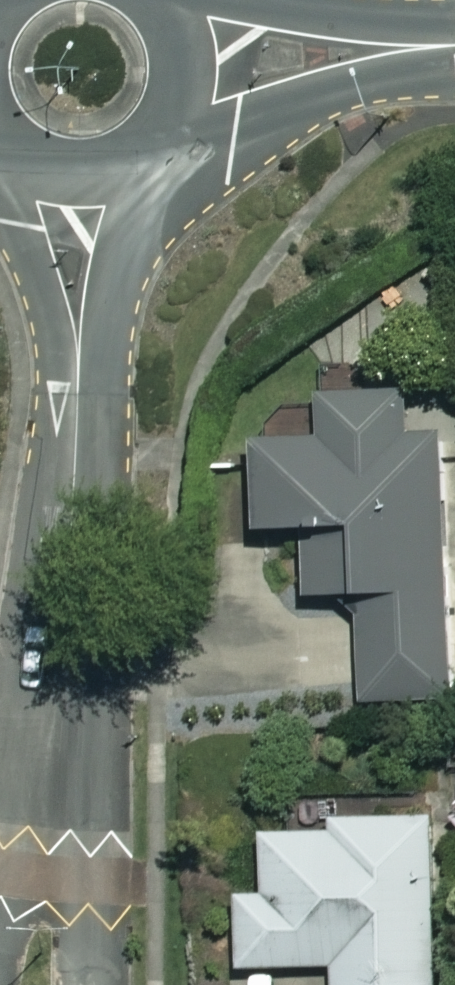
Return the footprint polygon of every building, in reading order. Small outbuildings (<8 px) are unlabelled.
[(403,389),(319,393),(321,439),(252,442),(256,531),(303,529),(306,597),(359,595),(363,701),(450,698),(439,431),(405,433),(403,389)] [(329,822),(330,832),(262,835),(265,896),(237,897),(240,969),(334,965),(335,984),(441,984),(433,817),(329,822)]
